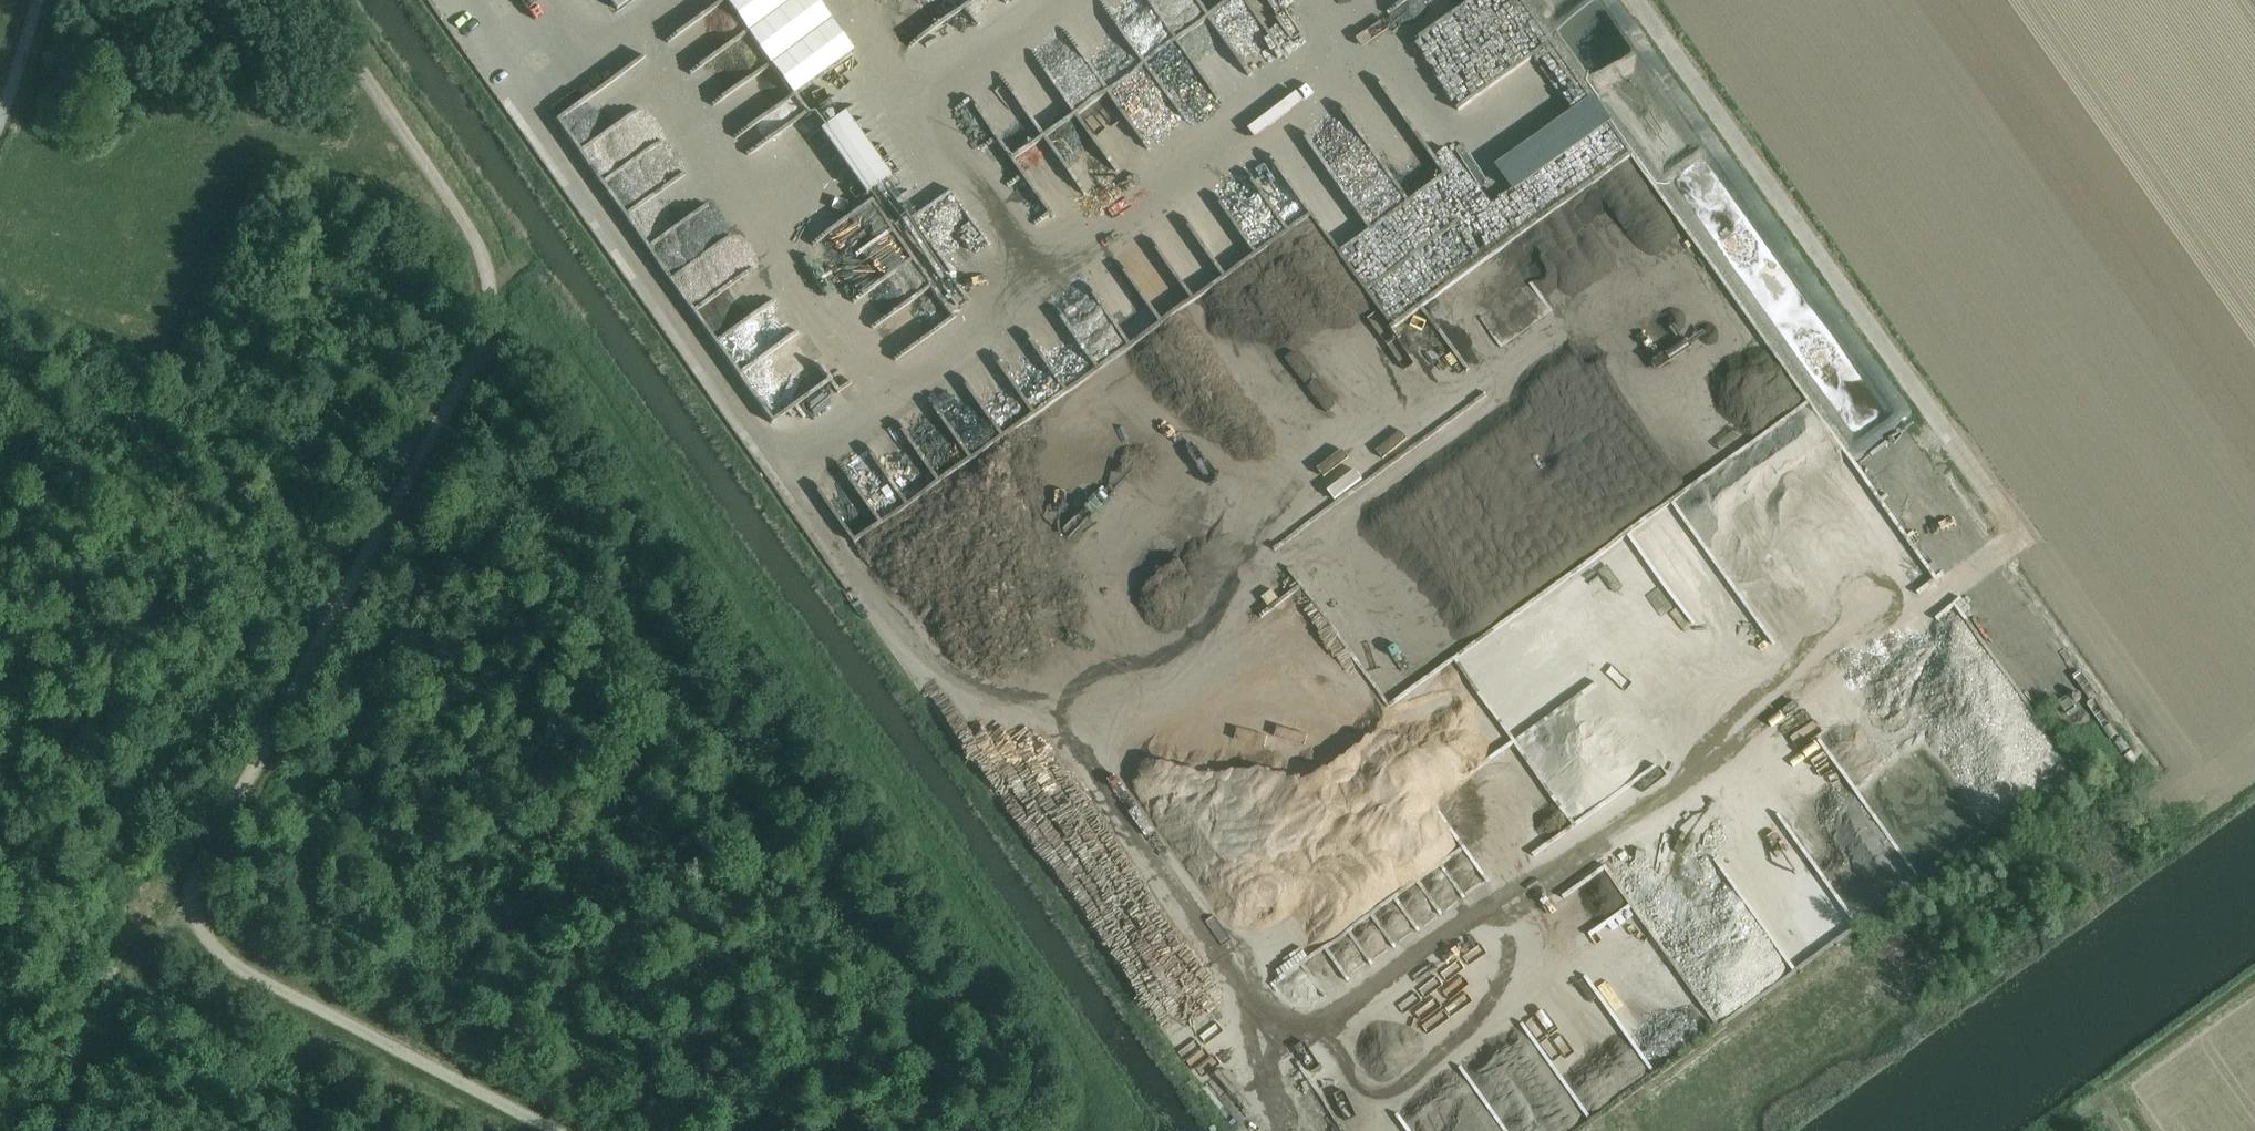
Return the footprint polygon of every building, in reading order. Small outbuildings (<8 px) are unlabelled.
[(615,10),(629,0),(608,0),(615,10)] [(1753,465),(1757,479),(1777,473),(1774,459),(1753,465)] [(1661,570),(1681,561),(1672,540),(1652,548),(1661,570)] [(1445,720),(1479,701),(1467,679),(1433,699),(1445,720)] [(1372,810),(1380,805),(1364,781),(1356,787),(1372,810)]
